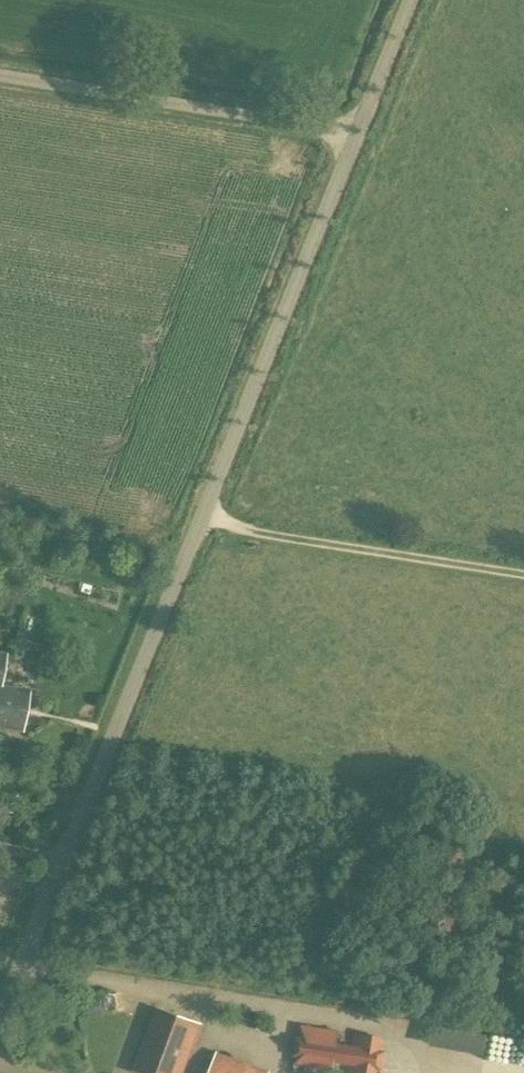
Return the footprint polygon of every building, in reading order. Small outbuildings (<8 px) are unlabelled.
[(22,732),(29,689),(1,684),(6,654),(0,653),(0,728),(22,732)] [(136,1072),(183,1072),(199,1023),(155,1009),(135,1072),(136,1072)] [(339,1030),(303,1024),(297,1060),(333,1066),(339,1030)] [(270,1072),(217,1052),(209,1072),(269,1072),(270,1072)]
